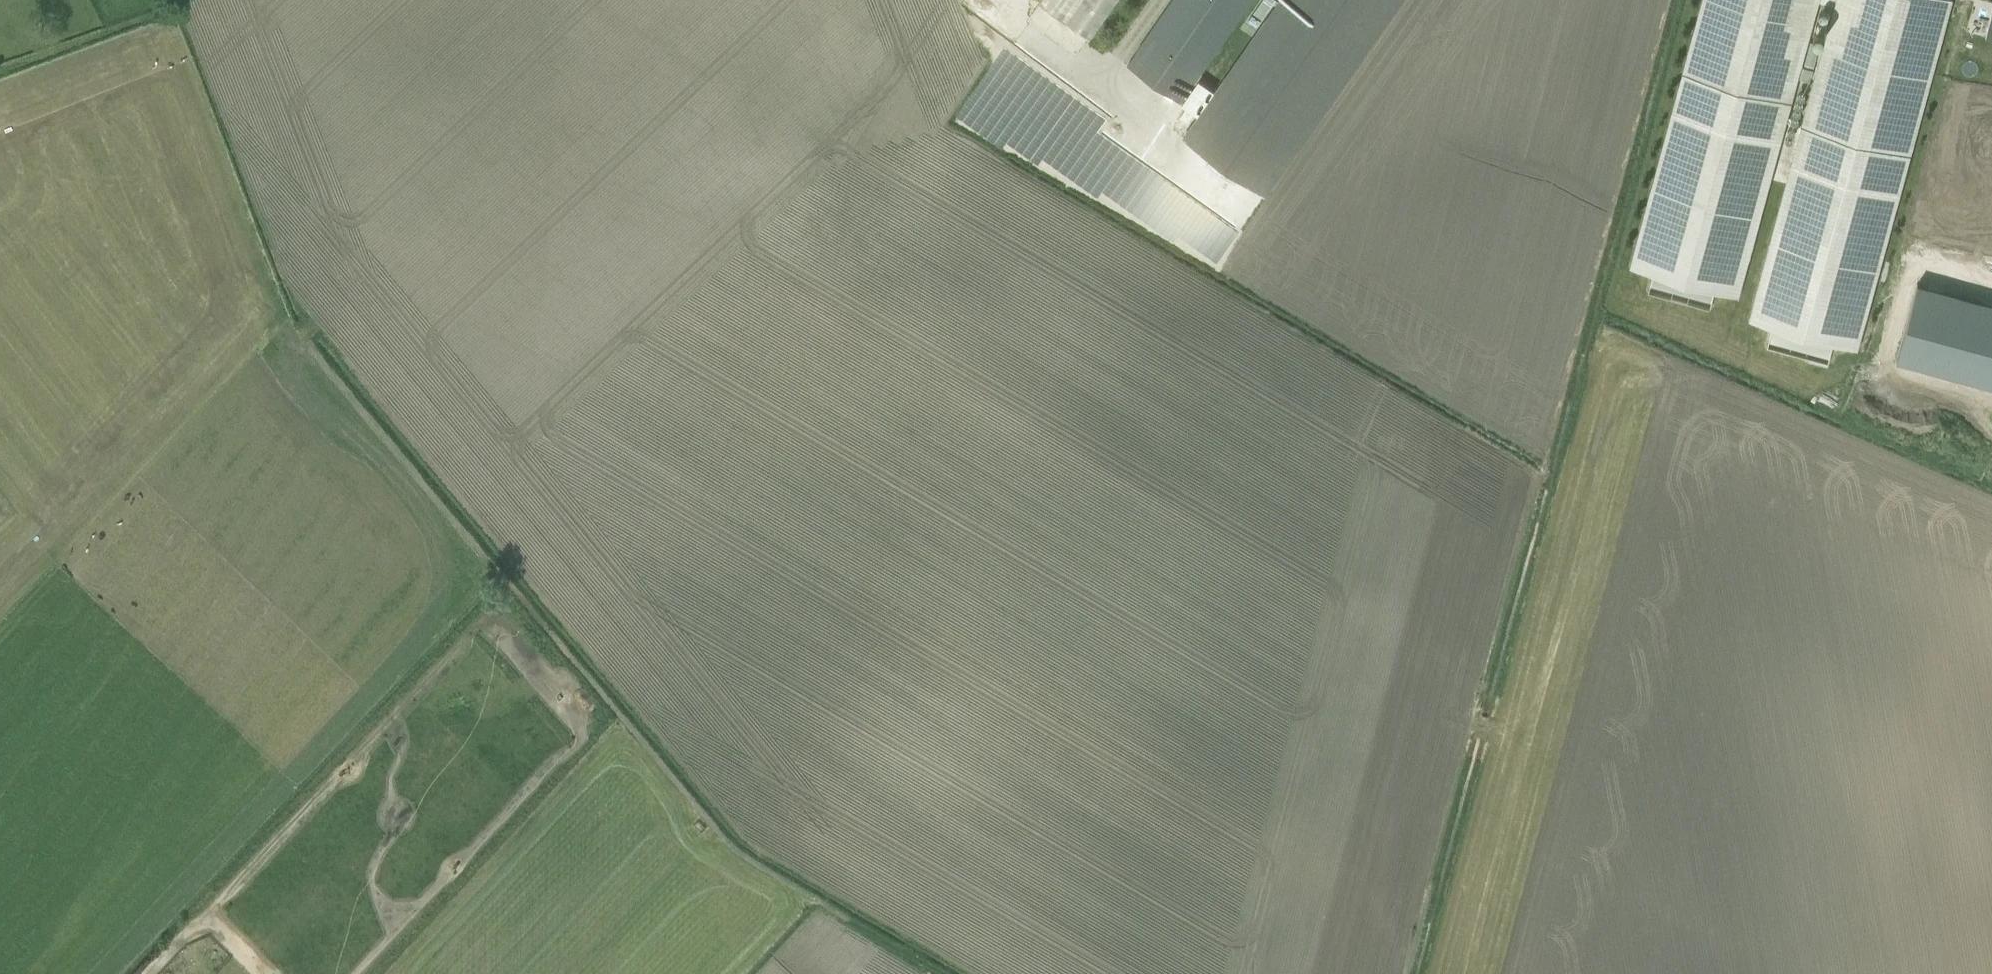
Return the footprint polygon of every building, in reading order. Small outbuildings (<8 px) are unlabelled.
[(1041,3),(1090,39),(1117,0),(1043,0),(1041,3)] [(1180,103),(1251,0),(1175,0),(1129,67),(1180,103)] [(1265,195),(1402,0),(1279,0),(1183,138),(1265,195)] [(1818,0),(1703,0),(1630,267),(1653,273),(1648,292),(1709,308),(1714,290),(1737,296),(1818,0)] [(1834,2),(1748,319),(1772,326),(1766,346),(1827,363),(1833,342),(1857,349),(1946,19),(1951,0),(1828,0),(1834,2)] [(1895,359),(1952,375),(1954,369),(1991,379),(1991,303),(1916,282),(1895,359)]
